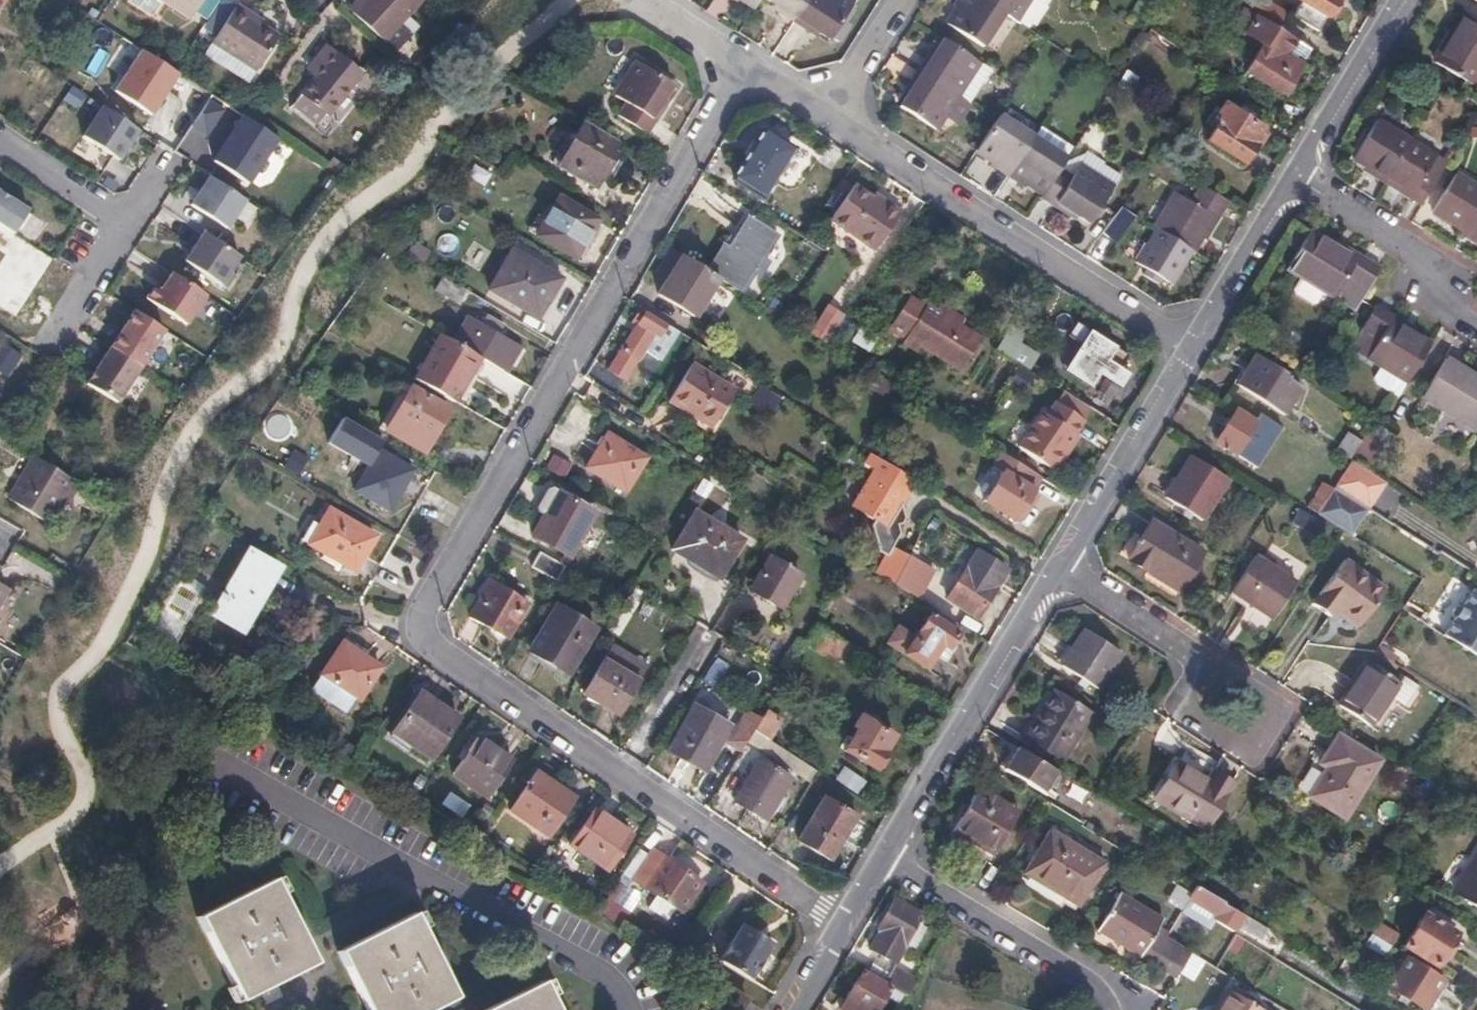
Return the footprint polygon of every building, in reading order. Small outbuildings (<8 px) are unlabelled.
[(190,21),(204,0),(158,0),(190,21)] [(258,9),(244,0),(243,0),(218,38),(261,67),(284,32),(266,20),(255,13),(258,9)] [(352,18),(369,0),(363,0),(349,15),(352,18)] [(352,18),(384,47),(428,0),(369,0),(352,18)] [(792,20),(805,0),(771,0),(779,5),(776,10),(792,20)] [(850,0),(805,0),(792,20),(809,30),(812,26),(829,37),(852,1),(850,0)] [(1001,11),(984,0),(951,0),(950,3),(954,6),(944,21),(979,44),(1001,11)] [(1026,28),(1044,2),(1044,0),(984,0),(1001,11),(1026,28)] [(1244,9),(1274,27),(1275,28),(1283,15),(1260,0),(1249,0),(1244,9)] [(1324,17),(1333,2),(1335,3),(1337,0),(1296,0),(1324,17)] [(1265,42),(1274,27),(1244,9),(1243,8),(1229,30),(1241,37),(1245,30),(1265,42)] [(255,13),(266,20),(268,16),(258,9),(255,13)] [(1470,85),(1476,73),(1476,18),(1465,10),(1433,62),(1470,85)] [(953,96),(968,106),(991,70),(942,38),(931,55),(925,51),(913,69),(953,96)] [(1275,48),(1265,42),(1247,71),(1282,92),(1300,64),(1287,56),(1290,50),(1278,43),(1275,48)] [(297,96),(319,114),(323,118),(357,76),(327,50),(307,75),(312,79),(297,96)] [(179,76),(142,52),(115,93),(152,117),(179,76)] [(667,106),(663,104),(673,88),(637,65),(616,99),(626,105),(618,118),(648,136),(667,106)] [(933,128),(953,96),(913,69),(903,85),(909,89),(898,106),(933,128)] [(311,124),(319,114),(297,96),(289,106),(311,124)] [(225,107),(211,98),(193,127),(206,136),(225,107)] [(1239,106),(1236,112),(1223,103),(1210,121),(1215,124),(1206,138),(1241,162),(1252,146),(1255,148),(1264,136),(1260,133),(1263,130),(1248,120),(1251,115),(1239,106)] [(128,127),(103,111),(83,141),(119,165),(139,134),(128,127)] [(990,164),(1006,174),(1031,135),(998,113),(992,122),(974,149),(992,161),(990,164)] [(277,140),(243,118),(214,163),(248,186),(277,140)] [(1383,185),(1386,180),(1409,142),(1375,122),(1352,159),(1376,173),(1373,178),(1383,185)] [(617,143),(584,123),(558,167),(595,190),(615,157),(610,154),(617,143)] [(792,150),(762,197),(765,199),(797,148),(763,126),(758,133),(762,136),(764,133),(792,150)] [(735,179),(762,197),(792,150),(764,133),(762,136),(735,179)] [(1025,182),(1042,193),(1059,166),(1065,156),(1031,135),(1006,174),(1022,185),(1025,182)] [(1446,165),(1409,142),(1386,180),(1412,195),(1409,200),(1421,208),(1446,165)] [(1071,174),(1059,166),(1042,193),(1039,196),(1069,215),(1071,212),(1088,222),(1111,186),(1077,164),(1071,174)] [(1455,176),(1433,212),(1476,239),(1476,189),(1455,176)] [(244,203),(208,180),(190,208),(225,232),(244,203)] [(1155,228),(1191,250),(1204,231),(1208,233),(1227,200),(1201,185),(1190,202),(1174,192),(1154,227),(1155,228)] [(880,208),(868,200),(853,188),(829,221),(873,253),(900,214),(884,202),(880,208)] [(880,208),(884,202),(872,194),(868,200),(880,208)] [(12,237),(27,215),(0,197),(0,230),(8,235),(12,237)] [(558,200),(537,237),(575,260),(597,223),(558,200)] [(280,221),(282,222),(292,209),(289,207),(280,221)] [(1112,215),(1095,238),(1106,247),(1124,224),(1112,215)] [(718,279),(739,292),(775,235),(748,218),(728,250),(724,248),(708,273),(718,279)] [(1191,250),(1155,228),(1134,261),(1170,284),(1191,250)] [(1288,270),(1322,290),(1344,253),(1310,233),(1288,270)] [(230,275),(240,259),(204,235),(194,251),(230,275)] [(701,269),(671,250),(655,275),(666,281),(657,295),(676,308),(695,319),(718,279),(708,273),(701,269)] [(235,278),(230,275),(194,251),(186,264),(226,291),(235,278)] [(1344,253),(1322,290),(1356,310),(1380,271),(1357,257),(1355,260),(1344,253)] [(511,254),(489,292),(538,320),(560,282),(511,254)] [(205,295),(173,273),(160,290),(155,285),(146,298),(185,325),(205,295)] [(467,294),(442,279),(434,293),(458,308),(467,294)] [(918,348),(921,343),(959,367),(977,337),(911,296),(892,327),(907,337),(905,340),(918,348)] [(1393,318),(1374,307),(1350,348),(1385,369),(1379,379),(1381,387),(1396,396),(1407,384),(1432,346),(1391,321),(1393,318)] [(809,335),(823,344),(843,316),(829,308),(809,335)] [(673,333),(643,315),(639,312),(632,325),(637,328),(620,356),(635,365),(642,354),(646,346),(652,349),(657,340),(665,345),(673,333)] [(108,350),(137,369),(160,333),(131,314),(108,350)] [(823,344),(835,352),(846,336),(868,350),(876,338),(843,316),(823,344)] [(479,360),(506,376),(521,350),(465,319),(451,343),(479,360)] [(1020,364),(1028,370),(1038,356),(1020,343),(1026,335),(1012,325),(996,349),(1020,364)] [(1078,342),(1091,350),(1100,337),(1086,329),(1078,342)] [(676,335),(673,333),(665,345),(657,340),(652,349),(646,346),(642,354),(658,364),(662,357),(676,335)] [(454,404),(479,360),(451,343),(440,337),(415,381),(454,404)] [(1130,375),(1135,367),(1113,353),(1117,349),(1100,337),(1091,350),(1082,365),(1089,370),(1081,382),(1100,395),(1109,381),(1129,396),(1139,381),(1130,375)] [(2,347),(0,350),(0,368),(9,374),(19,357),(2,347)] [(1113,353),(1135,367),(1138,362),(1117,348),(1117,349),(1113,353)] [(108,350),(107,350),(90,378),(85,386),(114,405),(137,369),(108,350)] [(998,356),(991,366),(1002,374),(1009,363),(998,356)] [(1238,387),(1284,417),(1301,390),(1284,378),(1286,376),(1254,356),(1235,385),(1238,387)] [(1423,396),(1447,411),(1470,374),(1445,360),(1423,396)] [(1074,377),(1081,382),(1089,370),(1082,365),(1074,377)] [(682,411),(712,429),(734,394),(689,367),(667,402),(682,411)] [(1447,411),(1476,428),(1476,426),(1476,379),(1470,374),(1447,411)] [(411,392),(387,433),(424,454),(447,413),(411,392)] [(817,433),(823,423),(773,393),(767,403),(790,417),(817,433)] [(784,427),(790,417),(767,403),(754,395),(748,405),(784,427)] [(1063,451),(1068,454),(1079,438),(1073,435),(1082,422),(1054,403),(1045,415),(1041,412),(1016,448),(1049,471),(1053,465),(1063,451)] [(709,433),(712,429),(682,411),(679,415),(709,433)] [(1255,423),(1235,411),(1216,443),(1257,469),(1282,428),(1260,415),(1255,423)] [(1335,450),(1350,460),(1367,432),(1369,430),(1355,421),(1335,450)] [(1350,460),(1369,472),(1390,437),(1375,427),(1371,435),(1367,432),(1350,460)] [(605,436),(584,470),(625,495),(646,460),(605,436)] [(1063,451),(1053,465),(1057,469),(1068,454),(1063,451)] [(377,453),(355,492),(389,511),(411,473),(377,453)] [(1037,479),(998,455),(990,469),(999,474),(981,504),(1015,525),(1034,495),(1029,493),(1037,479)] [(892,587),(906,561),(889,552),(899,534),(898,528),(901,527),(905,521),(900,503),(906,494),(905,493),(911,482),(869,456),(862,467),(874,474),(854,509),(875,521),(871,528),(878,554),(885,559),(874,576),(892,587)] [(1191,457),(1164,498),(1201,521),(1228,480),(1191,457)] [(71,482),(35,459),(9,503),(45,524),(71,482)] [(1333,487),(1368,509),(1385,483),(1369,472),(1350,460),(1333,487)] [(1306,507),(1317,513),(1331,490),(1321,484),(1306,507)] [(1349,538),(1368,509),(1333,487),(1331,490),(1317,513),(1315,516),(1342,533),(1349,538)] [(595,514),(552,490),(546,491),(536,508),(537,514),(542,517),(530,537),(570,560),(595,514)] [(1299,512),(1293,522),(1305,530),(1311,520),(1299,512)] [(328,513),(309,546),(354,573),(373,539),(328,513)] [(693,516),(671,552),(718,580),(740,544),(693,516)] [(1150,523),(1129,559),(1181,590),(1202,553),(1150,523)] [(975,554),(945,602),(976,623),(1006,574),(975,554)] [(249,555),(213,617),(241,633),(276,571),(249,555)] [(565,570),(541,556),(532,569),(557,584),(565,570)] [(1254,557),(1230,594),(1272,621),(1295,585),(1254,557)] [(908,559),(906,561),(892,587),(916,602),(925,586),(915,581),(923,568),(908,559)] [(767,562),(750,591),(781,610),(799,580),(767,562)] [(1313,605),(1329,618),(1336,609),(1358,625),(1384,591),(1345,562),(1313,605)] [(490,585),(469,620),(504,640),(525,605),(490,585)] [(1476,657),(1476,593),(1472,590),(1443,636),(1476,657)] [(529,655),(564,676),(592,632),(555,610),(529,655)] [(959,629),(934,613),(929,622),(925,619),(911,641),(912,642),(903,658),(923,670),(937,647),(945,652),(959,629)] [(814,628),(804,645),(823,656),(825,652),(842,662),(849,650),(814,628)] [(1083,632),(1059,667),(1095,691),(1118,655),(1083,632)] [(602,663),(635,683),(646,664),(612,644),(602,663)] [(355,699),(358,701),(379,671),(342,645),(311,691),(344,714),(355,699)] [(1339,706),(1372,728),(1400,683),(1366,662),(1339,706)] [(602,663),(581,697),(618,718),(638,684),(635,683),(602,663)] [(1052,696),(1025,739),(1059,760),(1086,716),(1052,696)] [(419,697),(392,736),(429,761),(456,722),(419,697)] [(691,711),(668,754),(703,773),(727,730),(691,711)] [(752,733),(768,743),(781,724),(764,712),(759,721),(752,733)] [(744,745),(752,733),(759,721),(744,713),(724,747),(738,755),(744,745)] [(850,725),(855,729),(841,753),(873,771),(876,767),(878,769),(884,760),(882,756),(884,753),(882,751),(891,736),(856,715),(850,725)] [(808,783),(814,773),(768,743),(752,733),(744,745),(808,783)] [(1328,770),(1310,798),(1343,819),(1379,761),(1340,737),(1324,761),(1321,766),(1328,770)] [(478,742),(452,778),(487,803),(512,767),(478,742)] [(1053,772),(1018,750),(1006,769),(1041,791),(1053,772)] [(1296,789),(1310,798),(1328,770),(1321,766),(1324,761),(1317,756),(1296,789)] [(756,763),(733,804),(764,822),(787,781),(756,763)] [(1205,786),(1173,766),(1151,802),(1202,833),(1231,786),(1212,774),(1205,786)] [(536,776),(510,814),(546,839),(572,801),(536,776)] [(417,779),(409,790),(417,795),(425,785),(417,779)] [(1096,799),(1065,779),(1059,789),(1109,820),(1115,811),(1096,799)] [(977,789),(952,831),(992,856),(1017,814),(977,789)] [(821,800),(796,844),(830,863),(855,819),(821,800)] [(593,815),(570,848),(605,873),(628,839),(593,815)] [(1047,832),(1022,874),(1077,906),(1101,865),(1047,832)] [(1469,863),(1472,865),(1455,894),(1476,907),(1476,850),(1469,863)] [(652,855),(633,882),(681,914),(699,887),(652,855)] [(256,993),(274,984),(313,965),(271,881),(196,919),(238,1003),(256,993)] [(1232,934),(1243,917),(1194,888),(1192,892),(1190,895),(1187,900),(1213,916),(1210,921),(1232,934)] [(1175,980),(1191,954),(1164,938),(1165,936),(1156,930),(1160,922),(1117,896),(1095,932),(1175,980)] [(894,902),(876,932),(879,934),(871,947),(895,962),(921,918),(894,902)] [(448,1001),(452,1000),(411,917),(336,954),(364,1009),(431,1009),(448,1001)] [(1422,918),(1403,948),(1433,967),(1452,936),(1422,918)] [(1371,936),(1389,947),(1397,935),(1378,924),(1371,936)] [(721,963),(752,982),(773,945),(742,926),(721,963)] [(1389,947),(1371,936),(1364,947),(1382,959),(1389,947)] [(1289,960),(1296,949),(1276,937),(1269,948),(1289,960)] [(1407,958),(1388,989),(1422,1009),(1425,1009),(1443,981),(1407,958)] [(884,984),(907,997),(916,982),(893,969),(884,984)] [(888,990),(861,976),(841,1009),(877,1009),(888,990)] [(540,984),(488,1009),(553,1009),(540,984)] [(717,1008),(720,1009),(740,1009),(745,1002),(727,992),(717,1008)] [(1229,993),(1219,1009),(1256,1009),(1229,993)]
